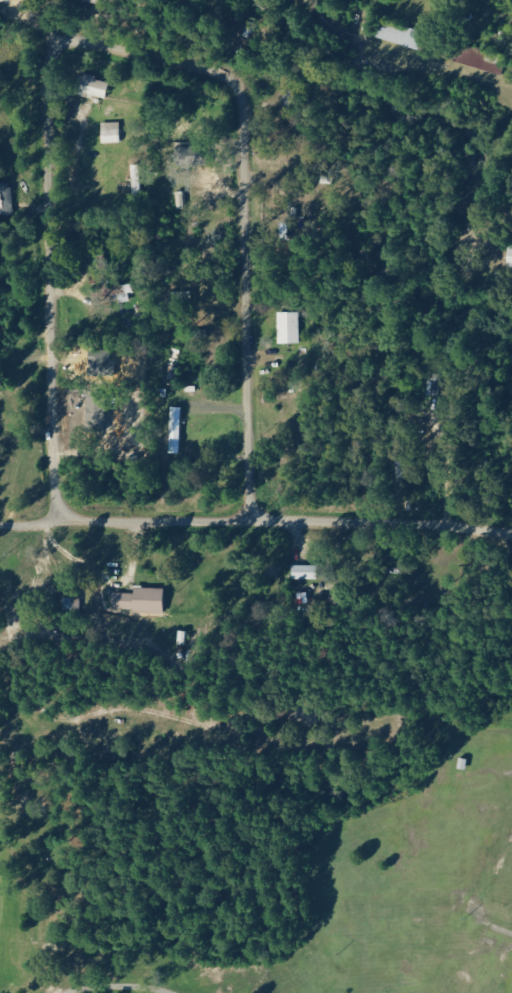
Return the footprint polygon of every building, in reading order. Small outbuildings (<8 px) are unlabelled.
[(424,28),(380,20),(377,39),(420,48),(424,28)] [(106,99),(111,81),(81,74),(76,91),(106,99)] [(121,122),(103,122),(103,143),(122,142),(121,122)] [(0,183),(0,218),(12,219),(14,184),(0,183)] [(186,191),(178,192),(179,209),(187,209),(186,191)] [(136,300),(132,284),(108,288),(110,296),(119,295),(120,303),(136,300)] [(301,343),(300,312),(279,313),(279,344),(301,343)] [(319,580),(319,565),(294,565),(294,580),(319,580)] [(114,593),(114,611),(166,612),(166,589),(136,588),(136,594),(114,593)]
